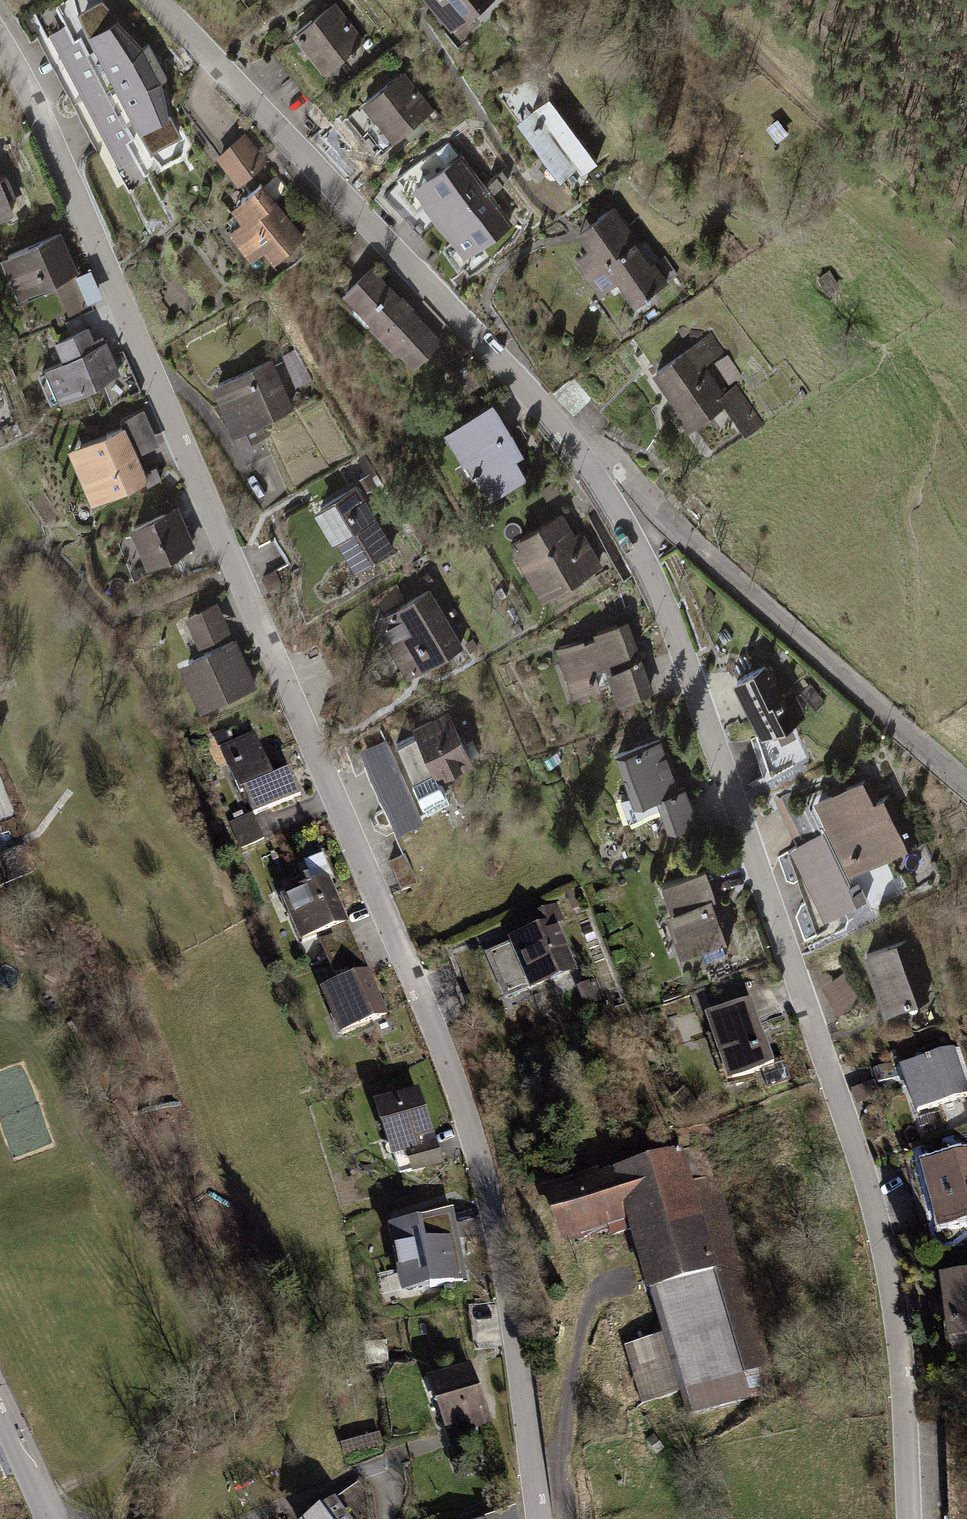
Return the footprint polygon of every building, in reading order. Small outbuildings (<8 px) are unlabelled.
[(454,28),(490,0),(432,0),(454,28)] [(99,2),(63,22),(72,38),(59,45),(115,147),(129,140),(139,159),(177,138),(166,119),(160,79),(166,76),(148,44),(142,47),(99,2)] [(335,4),(297,34),(325,69),(341,57),(354,74),(376,56),(335,4)] [(404,73),(366,102),(396,139),(433,110),(404,73)] [(548,121),(530,134),(548,159),(546,161),(545,165),(545,168),(546,171),(548,173),(551,174),(555,173),(558,172),(561,176),(577,164),(581,170),(598,157),(552,94),(536,106),(548,121)] [(245,135),(221,156),(245,183),(268,162),(245,135)] [(484,190),(457,156),(409,192),(435,227),(484,190)] [(16,210),(10,194),(15,192),(9,175),(2,178),(0,174),(0,216),(16,210)] [(264,179),(237,199),(249,214),(231,228),(250,253),(269,239),(279,252),(304,233),(264,179)] [(510,224),(484,190),(435,227),(462,261),(510,224)] [(616,205),(579,230),(591,248),(577,257),(602,293),(620,280),(636,303),(668,282),(654,262),(651,264),(637,242),(640,240),(616,205)] [(59,232),(6,255),(22,292),(55,279),(70,314),(90,306),(88,302),(77,275),(59,232)] [(374,267),(348,292),(377,323),(372,328),(393,350),(397,346),(413,363),(440,338),(374,267)] [(817,276),(828,291),(839,283),(828,268),(817,276)] [(77,275),(88,302),(103,296),(92,269),(77,275)] [(95,340),(89,326),(59,339),(68,360),(49,368),(62,397),(119,372),(103,336),(95,340)] [(710,362),(724,352),(711,334),(697,344),(710,362)] [(692,347),(655,372),(691,426),(726,403),(746,433),(762,423),(737,386),(724,394),(692,347)] [(274,358),(215,384),(236,431),(295,406),(274,358)] [(492,403),(447,430),(488,498),(526,475),(515,458),(523,453),(492,403)] [(127,425),(139,454),(160,444),(145,409),(124,418),(127,425)] [(139,454),(127,425),(72,448),(95,499),(149,475),(139,454)] [(357,485),(318,508),(355,569),(393,546),(357,485)] [(194,543),(178,507),(135,526),(151,562),(194,543)] [(562,514),(520,539),(543,579),(536,583),(544,596),(601,563),(583,533),(576,537),(562,514)] [(280,570),(265,577),(273,593),(288,585),(280,570)] [(431,589),(378,619),(410,675),(463,645),(431,589)] [(201,642),(229,630),(218,603),(189,615),(201,642)] [(583,639),(557,647),(574,697),(601,688),(594,668),(609,663),(621,700),(651,689),(629,623),(597,634),(599,640),(585,645),(583,639)] [(237,640),(188,660),(198,682),(193,684),(203,707),(256,685),(237,640)] [(768,664),(735,680),(763,735),(752,740),(755,750),(763,748),(772,777),(807,759),(789,724),(807,716),(793,690),(785,695),(768,664)] [(826,700),(811,683),(805,689),(820,706),(826,700)] [(394,757),(368,768),(389,817),(418,804),(421,812),(446,801),(437,779),(472,764),(448,711),(386,739),(394,757)] [(254,736),(235,745),(241,760),(231,765),(243,792),(247,790),(258,814),(300,796),(290,773),(274,780),(254,736)] [(661,740),(618,755),(632,795),(622,798),(630,821),(663,809),(670,829),(696,820),(686,789),(679,792),(661,740)] [(870,777),(817,803),(831,832),(847,865),(889,845),(901,869),(909,865),(918,884),(939,873),(923,841),(916,845),(892,794),(881,800),(870,777)] [(831,832),(817,803),(785,818),(799,847),(823,836),(831,832)] [(265,839),(254,815),(233,825),(244,848),(265,839)] [(799,847),(785,854),(814,937),(872,909),(859,883),(852,885),(823,836),(799,847)] [(405,852),(389,859),(402,890),(418,883),(405,852)] [(317,884),(285,898),(303,941),(349,922),(330,879),(334,877),(325,854),(307,861),(317,884)] [(707,869),(663,885),(674,913),(668,915),(683,956),(702,949),(706,961),(726,954),(721,942),(732,938),(707,869)] [(578,889),(566,894),(574,913),(586,907),(578,889)] [(532,916),(539,932),(556,924),(565,920),(558,905),(532,916)] [(539,932),(486,954),(506,1000),(576,971),(556,924),(539,932)] [(349,932),(321,944),(336,976),(363,963),(349,932)] [(908,939),(867,954),(888,1012),(929,997),(908,939)] [(371,971),(325,991),(343,1034),(390,1014),(371,971)] [(597,979),(578,988),(587,1008),(606,998),(597,979)] [(697,1011),(709,1007),(703,988),(691,992),(697,1011)] [(774,1067),(751,1001),(707,1017),(731,1088),(755,1079),(753,1074),(774,1067)] [(955,1050),(901,1068),(904,1074),(916,1113),(966,1096),(966,1085),(955,1050)] [(880,1083),(904,1074),(901,1068),(899,1061),(875,1069),(880,1083)] [(419,1092),(378,1106),(396,1157),(409,1152),(415,1171),(443,1161),(419,1092)] [(698,1149),(550,1196),(565,1241),(610,1227),(613,1237),(631,1231),(665,1336),(682,1392),(767,1365),(698,1149)] [(924,1166),(941,1228),(966,1221),(966,1155),(924,1166)] [(391,1229),(403,1294),(467,1284),(453,1212),(419,1223),(391,1229)] [(942,1278),(945,1303),(952,1302),(956,1337),(966,1336),(966,1274),(942,1278)] [(644,1405),(682,1392),(665,1336),(626,1348),(644,1405)] [(767,1365),(682,1392),(691,1419),(776,1392),(767,1365)] [(470,1367),(428,1383),(447,1432),(464,1425),(467,1434),(492,1424),(470,1367)] [(942,1425),(944,1518),(963,1518),(960,1425),(942,1425)] [(359,1488),(344,1500),(357,1518),(371,1518),(369,1498),(359,1488)] [(337,1502),(314,1518),(349,1518),(337,1502)] [(488,1517),(489,1518),(515,1518),(511,1510),(488,1517)]
